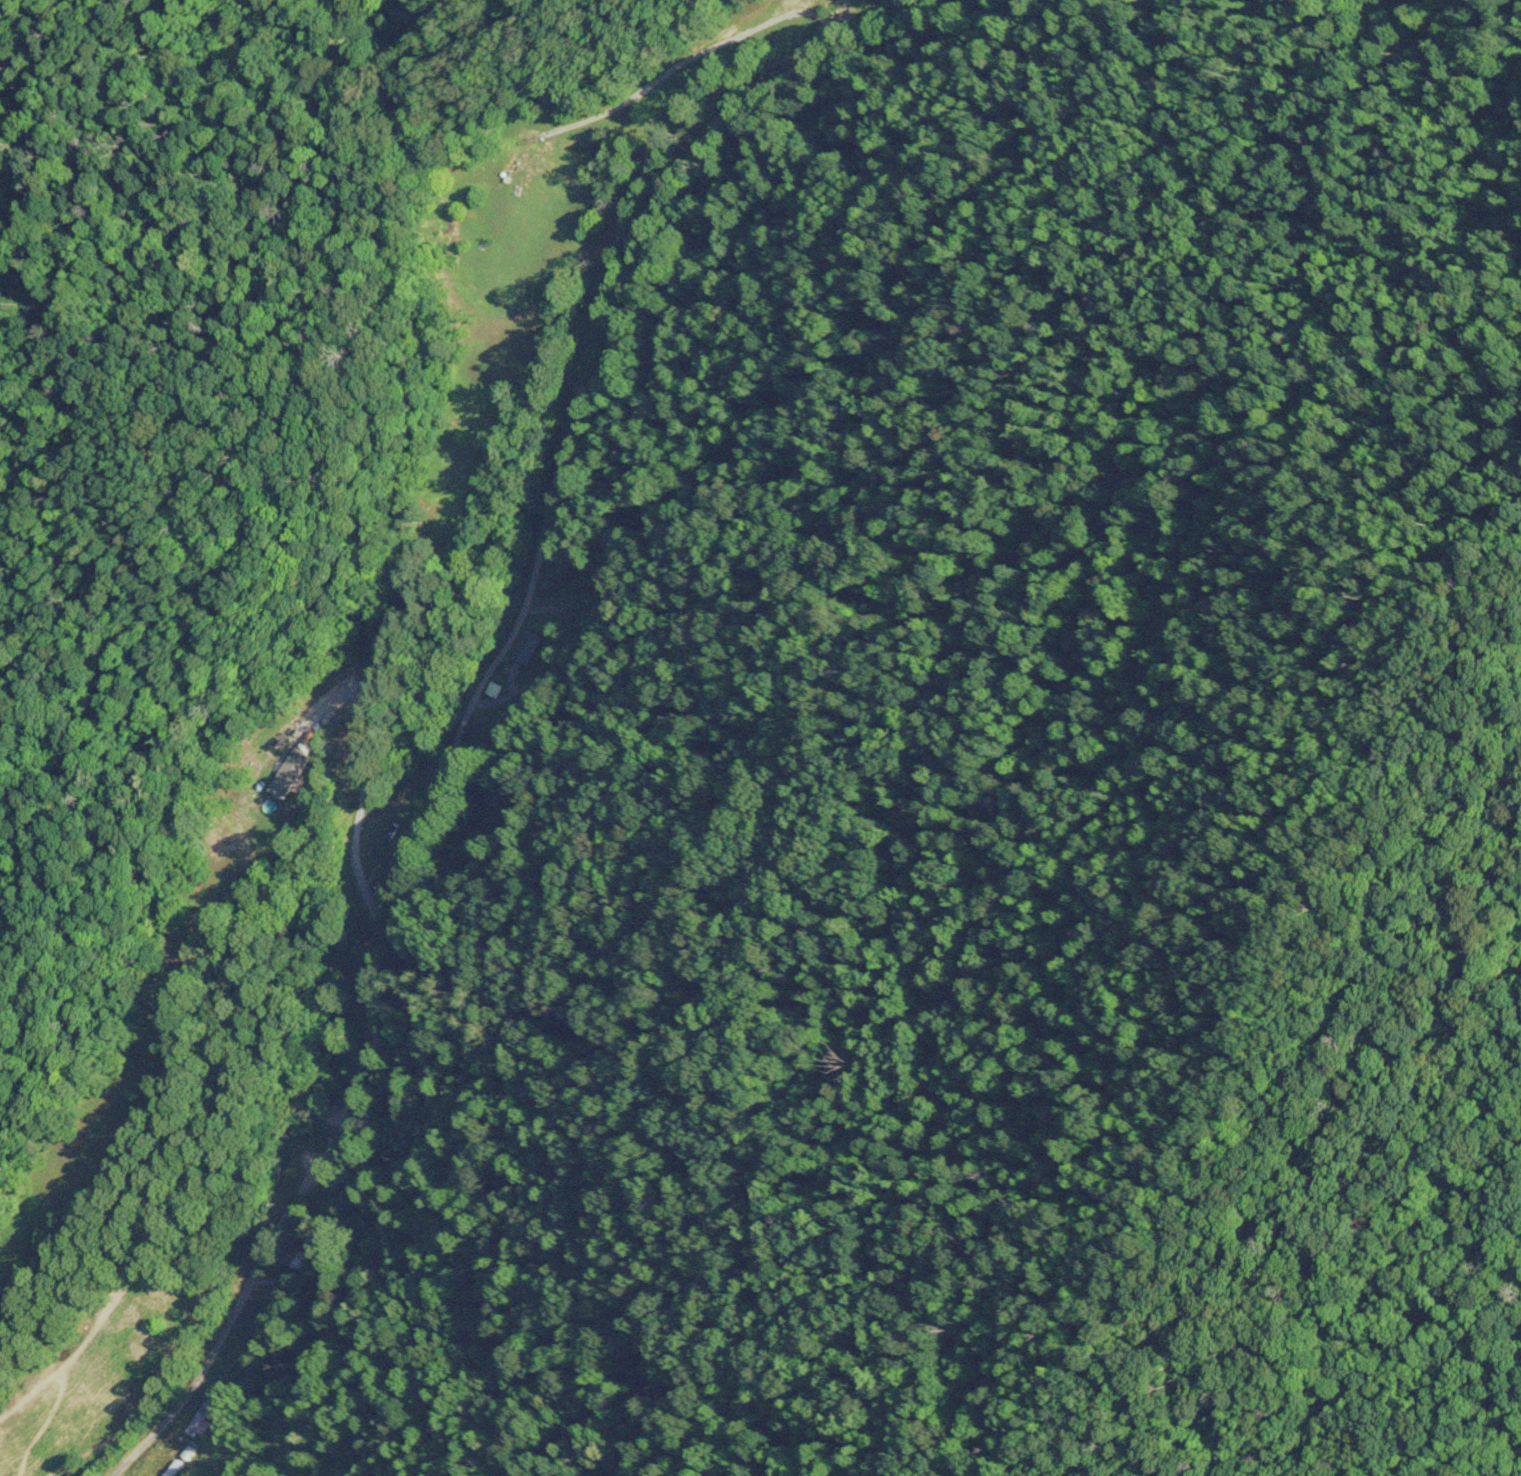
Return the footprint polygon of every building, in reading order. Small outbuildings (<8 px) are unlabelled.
[(588,585),(580,585),(579,612),(587,613),(588,585)] [(398,853),(407,838),(398,833),(390,848),(398,853)] [(303,1273),(311,1256),(295,1248),(287,1266),(303,1273)]
